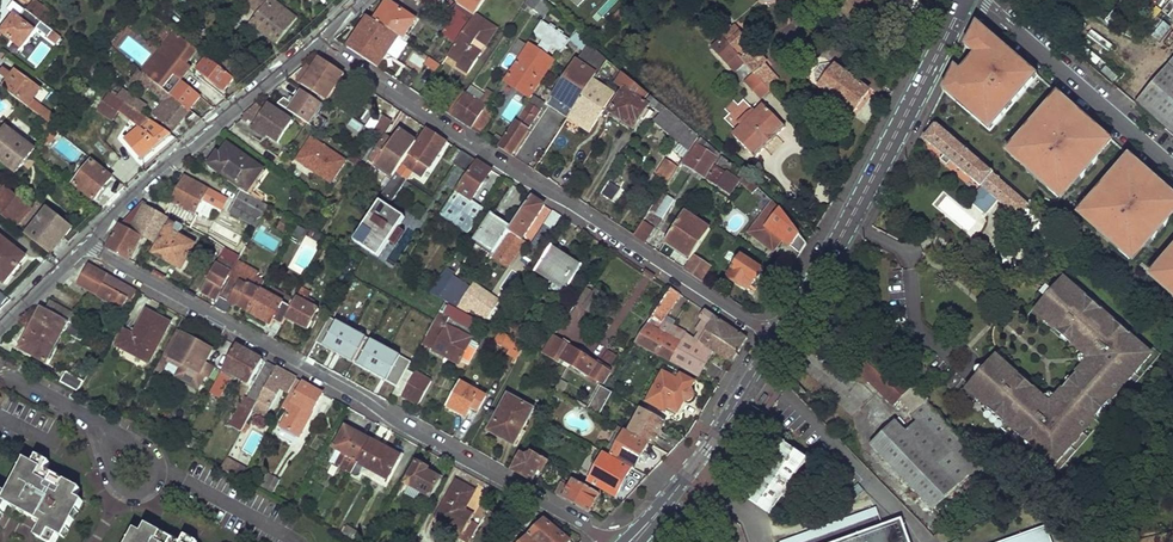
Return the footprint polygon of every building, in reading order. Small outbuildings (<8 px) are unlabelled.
[(40,22),(48,11),(33,0),(25,10),(40,22)] [(276,43),(297,17),(275,0),(248,0),(259,9),(250,22),(276,43)] [(476,16),(487,0),(459,0),(457,4),(476,16)] [(545,19),(551,9),(541,0),(528,0),(526,4),(545,19)] [(851,19),(855,16),(840,0),(833,0),(851,19)] [(855,16),(873,0),(840,0),(855,16)] [(1057,6),(1060,8),(1066,0),(1061,0),(1057,6)] [(1172,20),(1172,0),(1161,10),(1170,22),(1172,20)] [(1010,1),(1004,8),(1016,18),(1020,10),(1010,1)] [(400,38),(406,41),(419,21),(393,5),(384,16),(382,14),(376,22),(400,38)] [(1098,7),(1093,14),(1102,21),(1107,15),(1098,7)] [(3,31),(22,47),(37,29),(48,37),(53,32),(48,28),(40,22),(25,10),(19,17),(16,14),(3,31)] [(40,22),(48,28),(56,17),(48,11),(40,22)] [(458,65),(468,73),(480,55),(470,48),(475,41),(485,48),(496,30),(476,16),(451,51),(461,59),(458,65)] [(348,48),(379,68),(400,38),(376,22),(369,18),(348,48)] [(530,46),(507,82),(530,97),(554,61),(546,56),(553,46),(562,53),(571,41),(543,22),(535,34),(544,41),(538,51),(530,46)] [(1036,76),(976,24),(965,48),(974,56),(960,72),(955,67),(942,92),(989,131),(1036,76)] [(745,63),(755,74),(765,65),(735,30),(725,40),(745,63)] [(149,77),(170,93),(181,80),(191,68),(185,63),(196,48),(175,32),(143,72),(149,77)] [(577,34),(572,40),(583,49),(588,43),(577,34)] [(520,54),(525,42),(518,39),(513,51),(520,54)] [(713,50),(734,73),(745,63),(725,40),(713,50)] [(577,62),(598,76),(609,58),(591,43),(577,62)] [(974,56),(965,48),(955,67),(960,72),(974,56)] [(198,66),(203,53),(196,50),(190,63),(198,66)] [(421,70),(433,79),(442,65),(424,53),(420,59),(426,63),(421,70)] [(198,71),(224,90),(234,78),(209,58),(198,71)] [(299,82),(326,101),(344,74),(322,60),(315,69),(310,67),(299,82)] [(1137,105),(1172,136),(1172,61),(1137,105)] [(549,105),(569,118),(595,79),(598,76),(577,62),(549,105)] [(843,105),(853,112),(868,91),(836,68),(820,89),(831,97),(827,102),(839,110),(843,105)] [(1124,69),(1119,75),(1131,85),(1136,79),(1124,69)] [(5,90),(28,108),(42,90),(17,72),(5,90)] [(745,83),(759,99),(769,90),(761,81),(755,74),(745,83)] [(700,137),(626,76),(619,86),(626,91),(612,115),(638,129),(651,106),(663,113),(656,121),(691,150),(700,137)] [(183,117),(194,126),(202,119),(190,109),(170,93),(149,77),(144,84),(165,101),(153,116),(172,131),(183,117)] [(761,81),(769,90),(772,87),(765,78),(761,81)] [(569,118),(569,119),(587,132),(614,92),(595,79),(569,118)] [(170,93),(190,109),(200,97),(201,96),(181,80),(170,93)] [(487,88),(481,99),(487,102),(494,92),(487,88)] [(289,111),(310,125),(323,106),(302,91),(289,111)] [(445,110),(452,116),(465,97),(456,92),(445,110)] [(452,116),(473,129),(487,107),(488,106),(468,93),(465,97),(452,116)] [(1112,142),(1056,94),(1005,152),(1060,201),(1112,142)] [(122,116),(129,106),(115,96),(108,106),(122,116)] [(131,107),(142,115),(147,107),(136,99),(131,107)] [(254,128),(279,143),(293,122),(268,106),(264,112),(258,106),(245,116),(255,126),(254,128)] [(733,136),(754,158),(763,149),(765,150),(777,137),(776,136),(785,128),(764,106),(750,119),(748,116),(740,124),(742,127),(733,136)] [(473,129),(482,135),(496,113),(487,107),(473,129)] [(501,148),(512,155),(538,117),(526,109),(501,148)] [(373,132),(382,138),(393,123),(384,117),(373,132)] [(351,118),(348,126),(358,131),(362,123),(351,118)] [(125,141),(142,160),(170,134),(150,121),(138,129),(135,131),(132,128),(123,135),(127,139),(125,141)] [(17,172),(35,149),(7,126),(0,135),(0,159),(17,172)] [(1029,205),(936,126),(925,139),(1017,219),(1029,205)] [(58,148),(61,150),(68,140),(54,129),(47,142),(56,150),(58,148)] [(391,180),(400,186),(409,173),(418,179),(426,168),(429,170),(447,142),(427,129),(417,144),(393,178),(391,180)] [(368,162),(393,178),(417,144),(399,132),(391,145),(382,138),(368,162)] [(585,164),(594,144),(584,140),(576,160),(585,164)] [(686,165),(706,176),(718,158),(698,145),(686,165)] [(238,190),(242,192),(252,178),(256,180),(263,170),(229,146),(221,157),(219,155),(210,167),(241,187),(238,190)] [(339,159),(360,174),(365,166),(344,152),(339,159)] [(1126,155),(1075,213),(1131,262),(1172,213),(1172,195),(1126,155)] [(710,179),(731,193),(739,181),(735,178),(740,171),(724,158),(710,179)] [(480,216),(466,209),(492,171),(476,161),(443,211),(471,230),(480,216)] [(75,184),(96,200),(112,178),(93,162),(75,184)] [(669,183),(651,172),(618,224),(635,235),(644,221),(651,211),(663,192),(669,183)] [(743,184),(755,194),(760,188),(748,177),(743,184)] [(166,215),(210,239),(217,227),(193,213),(200,199),(219,209),(225,199),(187,179),(166,215)] [(328,191),(342,201),(349,189),(335,180),(328,191)] [(16,226),(30,208),(6,188),(0,195),(0,214),(16,226)] [(229,208),(257,224),(267,206),(242,192),(238,190),(229,208)] [(651,211),(663,219),(675,200),(663,192),(651,211)] [(519,239),(521,240),(544,206),(531,198),(511,228),(499,246),(503,249),(506,246),(512,250),(519,239)] [(354,241),(379,258),(389,242),(398,228),(405,218),(380,202),(354,241)] [(143,237),(159,246),(167,230),(177,236),(182,226),(144,205),(123,226),(143,237)] [(28,236),(51,255),(73,227),(50,209),(28,236)] [(768,227),(800,252),(806,242),(782,211),(768,227)] [(544,226),(552,231),(561,217),(553,212),(544,226)] [(668,241),(693,257),(712,230),(686,212),(668,241)] [(474,241),(494,254),(499,246),(511,228),(491,215),(474,241)] [(635,235),(646,242),(655,228),(644,221),(635,235)] [(109,249),(130,260),(143,237),(123,226),(109,249)] [(389,242),(395,246),(405,232),(398,228),(389,242)] [(154,253),(180,269),(193,245),(177,236),(167,230),(159,246),(154,253)] [(8,288),(30,259),(0,235),(0,280),(8,288)] [(305,235),(288,267),(303,275),(320,243),(305,235)] [(240,257),(247,243),(238,237),(230,251),(240,257)] [(1145,275),(1172,299),(1172,243),(1145,275)] [(536,274),(566,292),(583,267),(553,247),(536,274)] [(228,276),(230,277),(240,257),(230,251),(228,250),(205,293),(216,299),(228,276)] [(774,262),(788,272),(794,263),(779,253),(774,262)] [(343,271),(354,277),(364,260),(353,254),(343,271)] [(728,275),(749,288),(755,279),(756,279),(761,273),(760,271),(762,269),(742,255),(728,275)] [(687,270),(702,280),(711,267),(695,257),(687,270)] [(68,281),(78,287),(89,266),(86,264),(68,281)] [(78,287),(121,311),(128,301),(130,301),(136,291),(89,266),(78,287)] [(1159,354),(1065,275),(1033,313),(1085,357),(1086,371),(1056,401),(1041,399),(997,361),(968,395),(1059,472),(1159,354)] [(231,303),(248,313),(261,290),(250,284),(248,286),(232,278),(216,308),(225,313),(231,303)] [(431,294),(457,309),(461,303),(470,290),(458,282),(452,289),(439,280),(431,294)] [(500,302),(473,285),(470,290),(496,307),(500,302)] [(276,320),(284,325),(288,319),(294,307),(261,290),(248,313),(273,325),(276,320)] [(300,295),(305,299),(309,292),(303,290),(300,295)] [(496,307),(470,290),(461,303),(487,321),(496,307)] [(634,343),(665,360),(682,332),(663,320),(680,296),(671,290),(634,343)] [(288,319),(309,331),(320,313),(313,309),(314,304),(308,301),(305,305),(298,300),(294,307),(288,319)] [(69,325),(81,332),(84,327),(78,323),(80,319),(51,303),(46,311),(69,325)] [(22,349),(47,364),(64,335),(69,325),(46,311),(43,310),(22,349)] [(451,321),(477,335),(483,325),(456,311),(451,321)] [(711,351),(732,365),(748,340),(704,311),(699,318),(708,325),(698,342),(711,351)] [(117,347),(151,363),(171,325),(148,313),(134,338),(126,334),(117,347)] [(399,383),(412,356),(329,317),(316,344),(399,383)] [(64,335),(80,344),(85,334),(81,332),(69,325),(64,335)] [(427,348),(460,366),(473,343),(438,325),(427,348)] [(210,353),(186,339),(188,334),(179,329),(156,373),(161,377),(171,358),(199,373),(210,353)] [(518,352),(523,341),(498,331),(494,342),(518,352)] [(665,360),(697,377),(711,351),(698,342),(682,332),(665,360)] [(590,374),(603,381),(609,371),(552,339),(542,354),(568,369),(570,366),(589,376),(590,374)] [(219,360),(227,364),(237,346),(229,342),(219,360)] [(232,376),(249,386),(263,361),(237,346),(227,364),(212,395),(220,399),(232,376)] [(875,355),(858,373),(892,406),(899,399),(915,415),(928,402),(912,386),(909,389),(875,355)] [(241,408),(252,415),(277,369),(268,364),(248,400),(246,399),(241,408)] [(242,433),(248,436),(259,413),(266,417),(273,404),(289,375),(277,369),(252,415),(242,433)] [(669,407),(678,412),(684,401),(687,400),(689,400),(690,399),(692,396),(692,394),(692,392),(690,390),(695,383),(680,375),(677,381),(662,373),(647,401),(665,412),(669,407)] [(404,397),(419,406),(432,383),(417,374),(404,397)] [(62,383),(80,393),(85,383),(68,375),(62,383)] [(273,404),(282,409),(297,379),(289,375),(273,404)] [(282,429),(299,440),(324,394),(297,379),(282,409),(289,413),(282,429)] [(472,410),(479,413),(486,399),(461,384),(448,408),(468,419),(472,410)] [(587,410),(597,416),(611,391),(601,385),(587,410)] [(768,396),(764,393),(758,403),(762,405),(768,396)] [(490,432),(514,445),(535,408),(512,396),(490,432)] [(927,406),(914,418),(917,421),(949,454),(962,467),(982,487),(995,474),(963,442),(927,406)] [(649,444),(652,446),(665,422),(642,408),(628,433),(649,444)] [(349,471),(351,472),(371,434),(345,420),(333,445),(337,448),(330,460),(349,471)] [(917,421),(905,434),(907,437),(936,467),(949,454),(917,421)] [(894,423),(869,447),(893,471),(932,512),(956,488),(936,467),(907,437),(905,434),(894,423)] [(632,469),(634,470),(649,444),(628,433),(626,431),(611,458),(632,469)] [(364,472),(384,483),(402,452),(371,434),(351,472),(361,478),(364,472)] [(512,471),(534,483),(539,472),(542,474),(548,462),(529,450),(525,456),(521,453),(512,471)] [(786,450),(747,503),(769,521),(809,467),(786,450)] [(590,483),(617,498),(632,469),(611,458),(606,454),(590,483)] [(47,541),(58,541),(61,537),(65,539),(85,503),(78,499),(82,492),(48,473),(52,466),(39,459),(34,467),(28,463),(9,496),(5,504),(9,506),(44,525),(39,537),(47,541)] [(226,459),(224,467),(244,472),(246,464),(226,459)] [(406,485),(430,499),(441,480),(427,473),(429,470),(417,465),(406,485)] [(261,491),(272,497),(280,481),(270,476),(261,491)] [(474,491),(473,490),(456,480),(436,517),(464,534),(468,527),(474,515),(464,510),(474,491)] [(556,495),(590,514),(600,495),(573,480),(570,485),(563,482),(556,495)] [(9,506),(5,504),(9,496),(0,491),(0,523),(9,506)] [(538,541),(570,541),(545,520),(531,535),(538,541)] [(353,539),(358,531),(348,524),(343,532),(353,539)] [(900,525),(852,541),(906,541),(900,525)] [(148,529),(143,536),(137,533),(132,541),(173,541),(148,529)]
